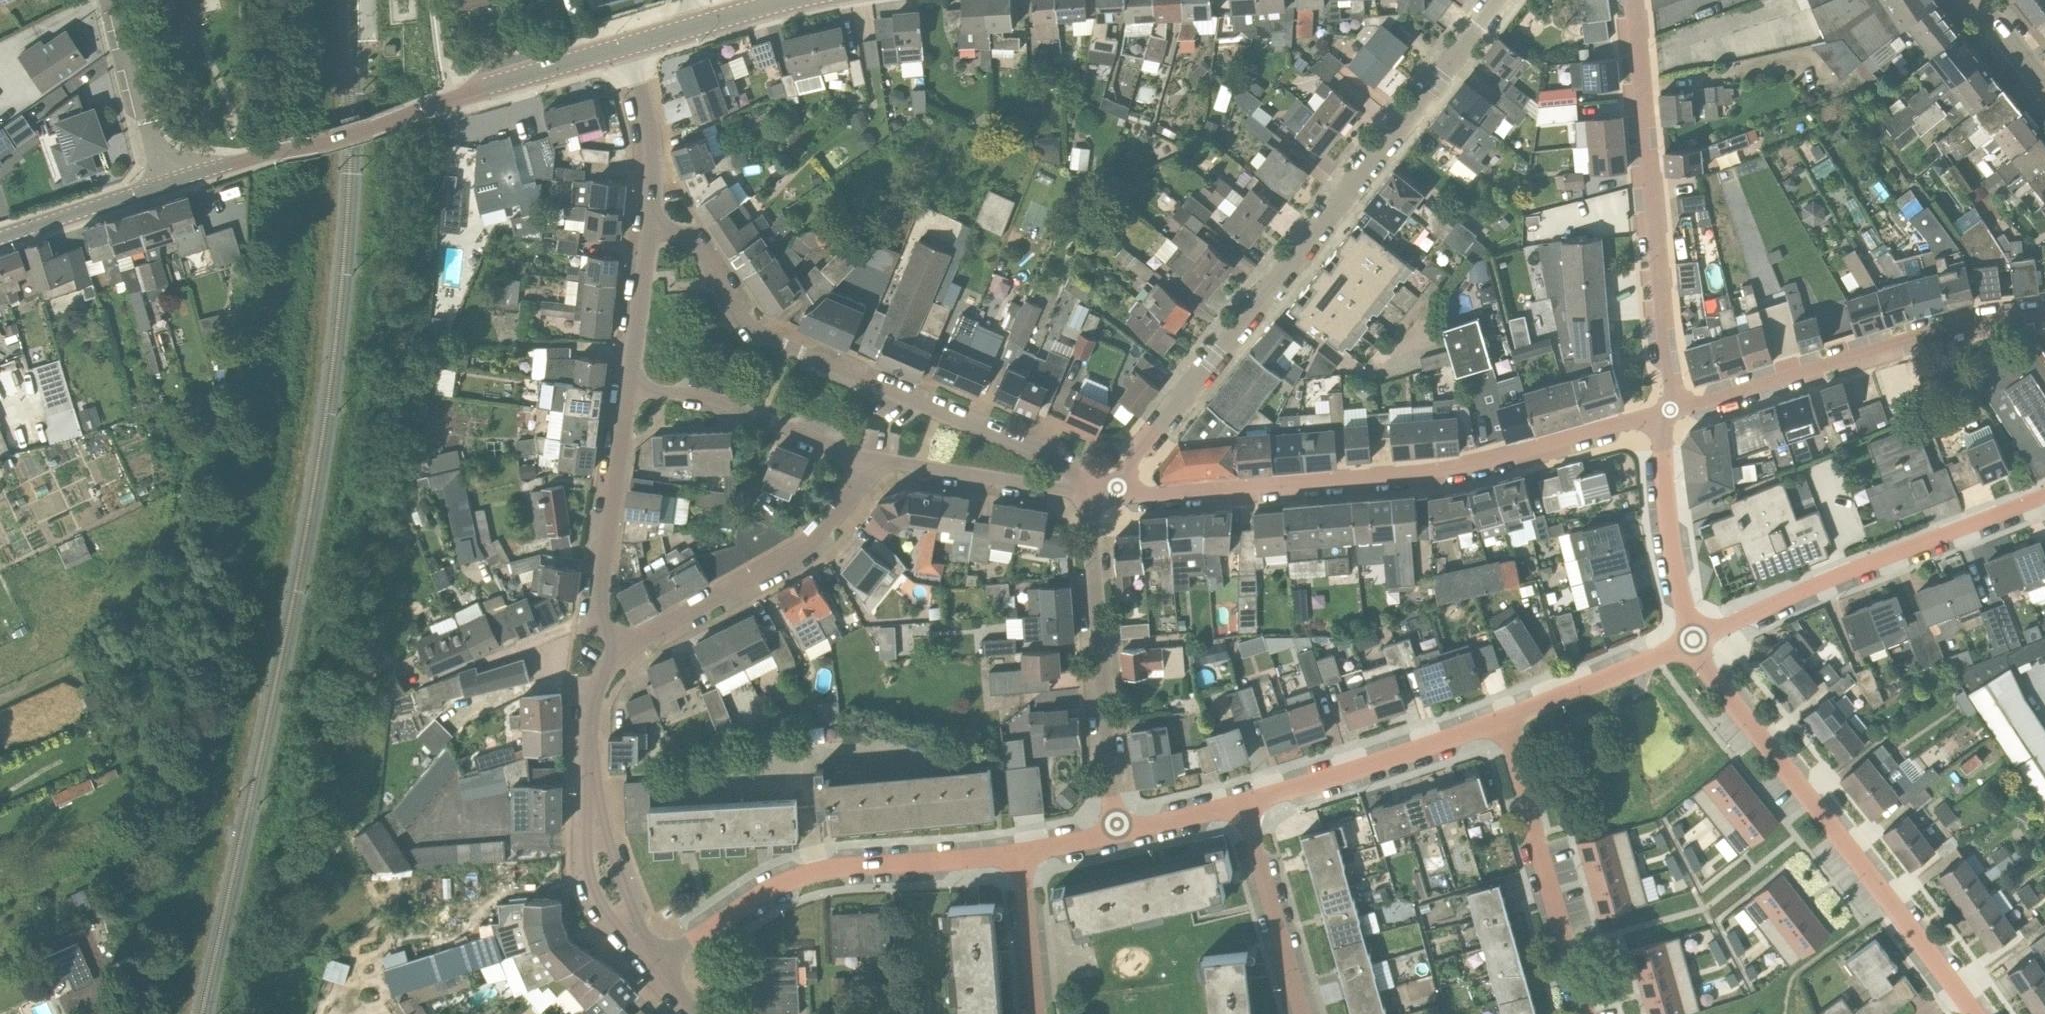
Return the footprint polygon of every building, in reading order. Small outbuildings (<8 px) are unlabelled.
[(457,10),(491,1),(491,0),(454,0),(457,10)] [(991,48),(988,0),(962,0),(963,8),(947,9),(948,32),(958,31),(958,48),(975,48),(991,48)] [(1013,29),(1012,0),(988,0),(991,48),(1020,50),(1020,37),(1004,37),(1004,33),(1001,29),(1013,29)] [(1036,39),(1059,38),(1058,20),(1056,0),(1033,0),(1036,39)] [(1091,34),(1095,18),(1099,18),(1097,0),(1056,0),(1058,20),(1073,19),(1074,35),(1091,34)] [(1109,20),(1126,19),(1127,17),(1126,0),(1097,0),(1099,18),(1095,18),(1091,34),(1089,48),(1116,53),(1118,39),(1106,37),(1109,20)] [(1144,57),(1155,19),(1156,18),(1155,0),(1126,0),(1127,17),(1127,20),(1140,19),(1141,45),(1147,47),(1144,57)] [(1184,17),(1185,16),(1184,0),(1155,0),(1156,18),(1155,19),(1144,57),(1161,62),(1167,38),(1166,37),(1167,18),(1184,17)] [(1213,14),(1212,0),(1184,0),(1185,16),(1184,17),(1178,39),(1196,39),(1196,33),(1215,33),(1217,15),(1213,14)] [(1256,28),(1255,13),(1256,13),(1256,9),(1259,9),(1259,0),(1231,0),(1232,14),(1218,16),(1217,15),(1215,33),(1216,33),(1215,40),(1235,39),(1235,29),(1244,28),(1256,28)] [(1295,6),(1286,6),(1286,0),(1259,0),(1259,9),(1256,9),(1256,13),(1255,13),(1256,28),(1257,37),(1271,36),(1272,45),(1291,46),(1295,6)] [(1326,5),(1326,0),(1298,0),(1298,7),(1299,7),(1297,36),(1312,37),(1314,12),(1310,6),(1326,5)] [(1326,5),(1328,20),(1340,19),(1339,0),(1326,0),(1326,5)] [(1351,12),(1352,12),(1352,17),(1364,17),(1363,11),(1364,11),(1364,0),(1351,0),(1351,12)] [(1410,14),(1409,0),(1398,0),(1398,13),(1398,14),(1401,14),(1410,14)] [(1422,12),(1426,8),(1425,0),(1409,0),(1410,14),(1423,13),(1422,12)] [(1423,13),(1436,23),(1453,1),(1452,0),(1433,0),(1423,13)] [(1609,39),(1607,20),(1612,19),(1609,0),(1584,0),(1587,22),(1582,23),(1584,42),(1609,39)] [(1936,2),(1934,0),(1808,0),(1826,41),(1844,37),(1864,60),(1936,2)] [(2044,17),(2044,0),(2016,0),(2036,25),(2044,17)] [(1916,37),(1931,57),(1932,58),(1961,34),(1936,2),(1864,60),(1873,72),(1916,37)] [(899,62),(924,61),(921,12),(895,14),(897,37),(882,38),(884,64),(899,63),(899,62)] [(1356,36),(1365,43),(1392,65),(1408,45),(1389,29),(1401,14),(1398,14),(1398,13),(1366,16),(1365,25),(1356,36)] [(860,58),(849,60),(841,26),(811,33),(822,74),(850,68),(854,86),(866,83),(860,58)] [(40,39),(17,54),(41,90),(85,60),(65,31),(45,44),(40,39)] [(795,79),(822,74),(811,33),(785,39),(792,73),(781,76),(783,82),(787,96),(788,97),(797,95),(800,94),(795,79)] [(1889,142),(1918,120),(1915,116),(1983,61),(1961,34),(1932,58),(1931,57),(1912,71),(1923,86),(1907,98),(1910,102),(1892,116),(1886,109),(1874,118),(1889,142)] [(1515,82),(1531,61),(1515,50),(1500,37),(1483,57),(1505,74),(1515,82)] [(1856,66),(1864,60),(1844,37),(1826,41),(1811,45),(1841,79),(1856,66)] [(881,66),(877,39),(863,41),(867,68),(881,66)] [(758,68),(778,62),(771,40),(752,46),(758,68)] [(1365,43),(1349,63),(1376,85),(1392,65),(1365,43)] [(386,54),(396,54),(396,44),(386,44),(386,54)] [(1580,62),(1589,61),(1588,49),(1579,49),(1580,62)] [(1319,59),(1337,71),(1338,72),(1345,64),(1329,51),(1319,59)] [(719,54),(679,69),(689,95),(720,84),(734,79),(728,64),(723,66),(719,54)] [(1303,73),(1310,63),(1300,56),(1293,66),(1303,73)] [(1572,87),(1576,89),(1618,85),(1616,58),(1589,61),(1580,62),(1569,62),(1572,87)] [(1337,71),(1319,59),(1309,68),(1329,82),(1337,71)] [(1204,60),(1191,74),(1198,82),(1211,68),(1204,60)] [(1918,120),(1889,142),(1896,153),(1920,133),(1921,134),(1943,116),(1953,127),(1954,128),(1974,112),(1973,111),(2003,87),(1983,61),(1915,116),(1918,120)] [(1513,83),(1515,82),(1505,74),(1496,86),(1504,92),(1504,93),(1510,99),(1519,88),(1513,83)] [(1065,87),(1064,77),(1048,79),(1049,89),(1065,87)] [(1254,80),(1247,89),(1258,98),(1266,89),(1254,80)] [(1314,111),(1339,131),(1357,108),(1323,80),(1315,90),(1324,98),(1314,111)] [(1498,124),(1506,113),(1495,105),(1492,102),(1465,81),(1449,101),(1490,133),(1498,124)] [(771,101),(787,96),(783,82),(767,88),(771,101)] [(1250,114),(1252,115),(1262,101),(1258,98),(1247,89),(1239,82),(1235,101),(1250,114)] [(725,98),(720,84),(689,95),(698,121),(728,111),(729,112),(740,108),(735,95),(725,98)] [(1663,124),(1719,119),(1718,105),(1734,103),(1732,86),(1724,87),(1724,85),(1700,88),(1680,90),(1681,93),(1660,95),(1663,124)] [(1572,87),(1555,89),(1557,106),(1577,104),(1576,89),(1572,87)] [(1969,152),(1970,153),(2022,110),(2003,87),(1973,111),(1974,112),(1954,128),(1953,127),(1936,140),(1954,163),(1969,152)] [(912,90),(913,113),(927,112),(926,89),(912,90)] [(77,92),(43,117),(49,134),(58,130),(68,157),(58,160),(65,180),(77,176),(77,177),(81,176),(81,175),(94,170),(87,151),(104,145),(91,109),(84,111),(77,92)] [(1528,112),(1523,108),(1510,99),(1504,93),(1495,105),(1506,113),(1519,123),(1528,112)] [(797,95),(788,97),(789,104),(799,102),(797,95)] [(1100,108),(1126,119),(1130,106),(1103,95),(1100,108)] [(570,104),(578,133),(603,126),(595,97),(570,104)] [(1462,145),(1472,132),(1476,135),(1465,148),(1480,161),(1491,147),(1498,139),(1490,133),(1449,101),(1433,122),(1462,145)] [(1835,103),(1819,108),(1826,130),(1842,124),(1835,103)] [(579,139),(578,133),(570,104),(545,110),(551,134),(555,146),(568,142),(579,139)] [(1556,106),(1557,122),(1564,122),(1578,120),(1577,104),(1557,106),(1556,106)] [(871,123),(863,108),(849,116),(856,130),(871,123)] [(2040,133),(2022,110),(1970,153),(1978,162),(1982,158),(1993,172),(2008,161),(2013,157),(2040,133)] [(1294,116),(1286,126),(1320,154),(1339,131),(1314,111),(1303,124),(1294,116)] [(1252,115),(1250,114),(1241,124),(1266,144),(1274,132),(1252,115)] [(1586,146),(1591,145),(1624,142),(1621,117),(1578,121),(1576,122),(1579,147),(1580,147),(1586,146)] [(905,126),(903,121),(896,118),(891,121),(895,130),(905,126)] [(1214,139),(1220,124),(1208,119),(1202,135),(1214,139)] [(796,132),(788,125),(784,130),(786,138),(789,141),(796,132)] [(2,129),(0,130),(0,156),(13,147),(2,129)] [(1667,174),(1704,171),(1703,163),(1708,163),(1708,159),(1750,144),(1746,131),(1702,147),(1685,150),(1665,151),(1667,174)] [(2027,182),(2044,167),(2044,140),(2040,133),(2013,157),(2008,161),(2010,165),(2001,172),(2014,189),(2025,180),(2027,182)] [(555,146),(551,134),(529,140),(538,171),(553,172),(556,149),(555,146)] [(683,176),(700,170),(711,166),(713,171),(733,168),(731,153),(715,156),(707,136),(673,148),(683,176)] [(524,188),(510,137),(478,145),(474,191),(480,211),(505,205),(506,207),(520,203),(528,237),(542,239),(542,183),(524,188)] [(1036,151),(1039,150),(1044,150),(1043,137),(1035,138),(1036,151)] [(1943,154),(1935,141),(1925,149),(1935,161),(1943,154)] [(1591,145),(1586,146),(1587,173),(1591,172),(1591,173),(1626,169),(1624,142),(1591,145)] [(799,161),(807,150),(796,143),(789,154),(799,161)] [(1825,155),(1818,144),(1810,149),(1817,160),(1825,155)] [(1072,146),(1070,169),(1088,171),(1091,148),(1072,146)] [(1274,146),(1256,170),(1272,182),(1288,195),(1307,172),(1274,146)] [(581,148),(585,160),(608,162),(609,151),(581,148)] [(1480,161),(1465,148),(1458,157),(1479,174),(1485,165),(1480,161)] [(1044,150),(1039,150),(1039,158),(1062,166),(1060,149),(1044,150)] [(1952,166),(1945,155),(1933,163),(1940,174),(1952,166)] [(1993,172),(1982,181),(1993,197),(2000,193),(2012,209),(2023,201),(2018,196),(2001,172),(2010,165),(2008,161),(1993,172)] [(586,169),(575,168),(554,166),(553,178),(574,182),(574,179),(585,180),(586,169)] [(2031,215),(2041,206),(2044,203),(2044,167),(2027,182),(2025,180),(2014,189),(2019,195),(2034,185),(2044,197),(2027,210),(2031,215)] [(683,176),(691,196),(710,223),(741,204),(741,203),(729,185),(722,175),(710,182),(704,172),(700,170),(683,176)] [(1394,170),(1380,188),(1427,226),(1462,253),(1475,237),(1477,235),(1458,221),(1454,226),(1424,204),(1420,210),(1415,206),(1425,194),(1394,170)] [(1575,172),(1564,173),(1564,174),(1565,187),(1565,189),(1584,188),(1584,173),(1584,171),(1575,172)] [(1564,174),(1564,173),(1556,173),(1556,189),(1565,189),(1565,187),(1564,174)] [(442,218),(462,220),(465,189),(464,189),(456,188),(456,187),(458,175),(446,174),(445,186),(442,218)] [(1798,185),(1791,175),(1782,180),(1789,191),(1798,185)] [(572,205),(592,206),(624,210),(627,184),(590,180),(590,181),(585,180),(574,179),(574,182),(572,203),(572,205)] [(1234,187),(1223,179),(1216,188),(1226,196),(1234,187)] [(1130,202),(1136,189),(1115,180),(1109,193),(1130,202)] [(1989,193),(1982,183),(1970,191),(1977,201),(1989,193)] [(962,224),(973,229),(975,223),(1002,236),(1016,201),(979,185),(962,224)] [(1278,207),(1252,186),(1236,205),(1263,226),(1278,207)] [(1226,196),(1216,188),(1208,197),(1218,206),(1226,196)] [(1411,245),(1427,226),(1380,188),(1365,206),(1369,209),(1359,220),(1380,237),(1400,252),(1407,243),(1411,245)] [(1181,206),(1192,214),(1204,223),(1213,212),(1191,194),(1181,206)] [(1705,194),(1677,197),(1678,212),(1706,210),(1705,194)] [(1933,249),(1936,255),(1949,306),(1975,299),(1962,251),(1928,205),(1924,208),(1914,194),(1899,206),(1901,209),(1910,220),(1933,249)] [(215,265),(242,257),(232,226),(205,235),(201,223),(196,225),(187,195),(162,203),(173,239),(178,256),(209,247),(215,265)] [(1795,207),(1805,228),(1828,217),(1819,196),(1795,207)] [(754,218),(743,201),(741,203),(741,204),(710,223),(732,256),(761,235),(752,220),(754,218)] [(160,242),(173,239),(162,203),(133,212),(144,247),(150,262),(161,258),(160,242)] [(580,231),(585,231),(586,232),(622,236),(624,210),(592,206),(572,205),(572,203),(566,203),(564,218),(566,218),(565,229),(555,228),(554,238),(559,239),(579,242),(580,231)] [(1236,205),(1222,224),(1248,245),(1263,226),(1236,205)] [(2041,206),(2031,215),(2035,220),(2044,211),(2041,206)] [(1910,220),(1901,209),(1892,216),(1899,227),(1910,220)] [(749,281),(779,261),(780,260),(771,246),(794,226),(782,211),(771,226),(772,228),(762,236),(761,235),(732,256),(749,281)] [(141,292),(143,291),(136,266),(134,266),(130,251),(144,247),(133,212),(105,221),(115,255),(123,281),(138,332),(150,375),(160,372),(147,329),(151,328),(141,292)] [(1192,214),(1172,240),(1179,246),(1196,260),(1221,280),(1233,264),(1196,234),(1204,223),(1192,214)] [(1983,219),(1958,236),(1969,250),(1981,298),(2002,296),(1999,270),(2012,268),(2010,251),(2004,252),(1996,238),(1983,219)] [(1400,252),(1380,237),(1359,220),(1330,257),(1379,295),(1407,260),(1399,254),(1400,252)] [(109,284),(123,281),(115,255),(105,221),(83,228),(92,260),(100,257),(109,284)] [(815,305),(817,304),(832,289),(860,261),(891,274),(900,253),(863,239),(858,252),(847,242),(804,285),(797,273),(796,275),(792,269),(803,257),(804,258),(811,247),(840,238),(836,222),(799,233),(780,260),(779,261),(749,281),(771,314),(806,290),(815,305)] [(921,380),(925,370),(932,355),(952,308),(942,304),(963,255),(973,229),(962,224),(951,252),(919,239),(886,313),(877,308),(864,336),(857,352),(921,380)] [(2015,294),(2039,292),(2035,256),(2024,257),(2022,240),(2009,240),(2004,233),(1996,238),(2004,252),(2010,251),(2012,268),(2015,294)] [(1475,237),(1462,253),(1467,257),(1491,250),(1475,237)] [(1560,296),(1551,297),(1569,377),(1573,376),(1585,417),(1623,405),(1612,367),(1613,366),(1609,321),(1608,305),(1602,238),(1576,240),(1549,242),(1560,296)] [(579,242),(559,239),(558,251),(577,254),(579,242)] [(43,300),(78,288),(67,252),(51,257),(46,240),(26,246),(43,300)] [(1896,282),(1909,279),(1901,266),(1890,250),(1887,244),(1886,245),(1885,243),(1874,250),(1879,256),(1877,257),(1889,277),(1892,275),(1896,282)] [(2042,244),(2043,256),(2035,256),(2039,292),(2044,291),(2044,244),(2042,244)] [(1115,256),(1147,281),(1155,272),(1123,246),(1115,256)] [(1845,298),(1856,334),(1887,324),(1879,287),(1878,288),(1855,248),(1842,256),(1860,286),(1863,286),(1865,292),(1845,298)] [(16,279),(27,274),(18,249),(0,256),(0,276),(2,282),(9,299),(8,300),(10,303),(19,299),(16,291),(21,289),(16,279)] [(1933,249),(1920,252),(1926,275),(1911,279),(1919,314),(1949,306),(1936,255),(1933,249)] [(1783,259),(1781,250),(1769,253),(1771,263),(1783,259)] [(1186,252),(1173,268),(1208,296),(1221,280),(1196,260),(1186,252)] [(569,266),(567,279),(579,280),(617,284),(619,258),(588,254),(587,268),(569,266)] [(1350,332),(1379,295),(1330,257),(1301,293),(1350,332)] [(150,262),(157,287),(168,284),(161,258),(150,262)] [(1422,271),(1443,289),(1453,276),(1431,258),(1422,271)] [(1466,262),(1469,282),(1488,280),(1486,259),(1466,262)] [(157,287),(150,262),(140,265),(149,298),(160,295),(157,287)] [(1154,268),(1153,268),(1160,274),(1164,270),(1157,264),(1154,268)] [(1701,298),(1697,265),(1676,269),(1679,300),(1701,298)] [(1065,287),(1085,302),(1094,291),(1071,274),(1065,287)] [(8,300),(9,299),(2,282),(0,276),(0,303),(8,300)] [(492,301),(518,305),(520,280),(508,279),(494,278),(492,301)] [(1887,324),(1919,314),(1911,279),(1909,279),(1896,282),(1879,287),(1887,324)] [(577,303),(565,302),(565,305),(614,310),(617,284),(579,280),(577,303)] [(1174,330),(1178,334),(1188,321),(1185,319),(1192,310),(1157,282),(1141,302),(1150,309),(1175,329),(1174,330)] [(1788,299),(1802,350),(1825,344),(1816,315),(1807,317),(1799,291),(1797,282),(1784,285),(1788,299)] [(1736,320),(1739,332),(1750,366),(1773,359),(1764,324),(1759,308),(1754,291),(1755,291),(1753,283),(1742,285),(1744,294),(1749,311),(1735,316),(1736,320)] [(93,284),(81,287),(85,300),(96,296),(93,284)] [(171,292),(168,284),(157,287),(160,295),(171,292)] [(849,348),(856,332),(867,305),(832,289),(817,304),(815,305),(806,311),(799,326),(849,348)] [(1339,345),(1350,332),(1301,293),(1287,312),(1315,334),(1318,329),(1339,345)] [(1722,375),(1750,366),(1739,332),(1736,320),(1735,316),(1732,308),(1728,293),(1715,296),(1717,304),(1713,312),(1707,314),(1708,328),(1710,336),(1712,340),(1722,375)] [(1133,313),(1126,322),(1164,352),(1178,334),(1174,330),(1175,329),(1150,309),(1141,302),(1138,299),(1130,310),(1133,313)] [(1764,324),(1773,359),(1802,350),(1788,299),(1759,308),(1764,324)] [(542,313),(581,318),(580,332),(611,335),(614,310),(565,305),(565,302),(543,300),(542,313)] [(989,353),(1000,358),(1023,305),(1012,300),(989,353)] [(995,396),(1016,405),(1032,367),(1037,355),(1024,349),(1042,307),(1025,300),(1023,305),(1000,358),(999,361),(1008,365),(995,396)] [(1086,320),(1089,311),(1091,307),(1080,302),(1074,314),(1086,320)] [(1086,320),(1082,329),(1094,334),(1101,316),(1089,311),(1086,320)] [(954,382),(966,354),(972,340),(980,322),(967,316),(957,339),(961,341),(958,348),(947,343),(940,359),(932,355),(925,370),(954,382)] [(444,318),(433,317),(432,330),(443,331),(444,318)] [(1449,350),(1453,363),(1457,376),(1492,365),(1478,317),(1443,328),(1449,350)] [(16,322),(6,325),(8,335),(18,333),(16,322)] [(1283,351),(1294,337),(1275,322),(1253,350),(1271,366),(1275,361),(1287,371),(1295,361),(1283,351)] [(215,330),(217,342),(223,341),(227,340),(225,328),(215,330)] [(1081,332),(1072,352),(1088,359),(1097,339),(1081,332)] [(1537,341),(1540,352),(1553,348),(1550,337),(1537,341)] [(972,340),(966,354),(954,382),(980,394),(995,359),(983,354),(986,346),(972,340)] [(1687,348),(1697,382),(1722,375),(1712,340),(1687,348)] [(223,341),(217,342),(207,345),(210,359),(226,356),(223,341)] [(1527,356),(1540,352),(1537,341),(1524,345),(1527,356)] [(2044,474),(2044,362),(2044,353),(2037,341),(2014,356),(2007,346),(1971,370),(2040,478),(2044,474)] [(1514,360),(1527,356),(1524,345),(1511,349),(1514,360)] [(541,379),(576,383),(604,387),(608,360),(571,355),(571,347),(535,348),(532,378),(541,379)] [(1032,367),(1016,405),(1037,414),(1048,387),(1056,391),(1070,358),(1050,349),(1046,359),(1037,355),(1032,367)] [(1209,403),(1240,427),(1257,408),(1282,377),(1283,376),(1271,366),(1253,350),(1252,349),(1209,403)] [(1318,350),(1306,377),(1330,375),(1337,364),(1318,350)] [(1453,363),(1449,350),(1420,358),(1424,371),(1453,363)] [(467,368),(467,355),(458,355),(458,368),(467,368)] [(1139,414),(1160,387),(1145,376),(1154,364),(1144,356),(1124,381),(1130,386),(1120,399),(1139,414)] [(59,360),(33,368),(46,416),(48,424),(45,430),(49,443),(81,435),(73,408),(59,360)] [(1271,366),(1283,376),(1287,371),(1275,361),(1271,366)] [(1304,368),(1295,361),(1287,371),(1283,376),(1282,377),(1294,386),(1304,368)] [(435,393),(439,367),(425,366),(422,391),(435,393)] [(1509,439),(1536,431),(1524,389),(1518,369),(1503,373),(1511,401),(1498,405),(1503,420),(1509,439)] [(1573,376),(1569,377),(1524,389),(1536,431),(1585,417),(1573,376)] [(565,410),(600,414),(601,403),(602,403),(604,387),(576,383),(541,379),(537,406),(539,406),(565,410)] [(1855,421),(1852,411),(1843,383),(1822,389),(1832,422),(1824,424),(1831,449),(1843,444),(1838,426),(1855,421)] [(1097,436),(1101,428),(1111,404),(1078,389),(1064,421),(1097,436)] [(1330,411),(1300,413),(1301,428),(1305,468),(1336,465),(1332,424),(1344,422),(1343,408),(1342,390),(1329,391),(1330,411)] [(1805,436),(1821,430),(1809,393),(1775,404),(1787,441),(1784,442),(1793,468),(1812,461),(1805,436)] [(1868,405),(1876,431),(1889,426),(1880,400),(1868,405)] [(1435,417),(1438,453),(1461,452),(1459,431),(1473,430),(1472,416),(1465,401),(1451,402),(1451,403),(1434,404),(1435,417)] [(1239,474),(1241,474),(1237,434),(1234,434),(1240,427),(1209,403),(1154,472),(1159,480),(1239,473),(1239,474)] [(1776,463),(1780,474),(1793,468),(1784,442),(1787,441),(1775,404),(1759,409),(1776,463)] [(96,405),(78,411),(84,429),(102,424),(96,405)] [(1860,438),(1876,431),(1868,405),(1852,411),(1855,421),(1860,438)] [(539,406),(535,434),(597,443),(599,427),(598,427),(600,414),(565,410),(539,406)] [(1687,481),(1732,463),(1730,450),(1754,444),(1750,433),(1754,432),(1765,467),(1776,463),(1759,409),(1690,430),(1682,443),(1687,481)] [(1393,457),(1416,455),(1413,418),(1391,420),(1390,412),(1379,413),(1381,438),(1392,437),(1393,457)] [(1368,413),(1368,421),(1344,423),(1348,461),(1371,459),(1370,439),(1381,438),(1379,413),(1368,413)] [(1416,455),(1438,453),(1435,417),(1413,418),(1416,455)] [(1963,435),(1970,446),(1956,453),(1960,460),(1946,466),(1959,491),(1983,480),(2010,468),(1995,434),(1989,423),(1971,431),(1965,429),(1963,435)] [(1305,468),(1301,428),(1271,431),(1270,431),(1273,471),(1305,468)] [(1883,481),(1865,488),(1876,516),(1895,508),(1899,518),(1923,508),(1920,500),(1930,497),(1932,503),(1956,494),(1956,495),(1957,495),(1956,492),(1959,491),(1946,466),(1934,471),(1918,428),(1901,435),(1899,431),(1869,442),(1883,481)] [(10,454),(0,431),(0,456),(10,454)] [(1273,471),(1270,431),(1237,434),(1241,474),(1273,471)] [(731,469),(731,456),(734,456),(733,432),(693,433),(694,464),(695,473),(725,472),(725,491),(725,492),(738,493),(739,468),(731,469)] [(665,434),(666,438),(654,439),(655,466),(694,464),(693,433),(665,434)] [(535,434),(536,437),(538,452),(560,455),(559,465),(594,470),(597,443),(535,434)] [(538,452),(536,437),(516,440),(517,455),(538,452)] [(768,478),(793,488),(795,489),(808,457),(779,446),(766,478),(768,478)] [(438,456),(441,472),(462,468),(458,449),(438,453),(438,456)] [(1569,505),(1569,507),(1611,496),(1604,470),(1585,475),(1581,460),(1558,466),(1565,491),(1558,493),(1561,507),(1569,505)] [(536,463),(519,465),(521,479),(537,477),(536,463)] [(1690,504),(1735,486),(1732,463),(1687,481),(1690,504)] [(1769,478),(1780,474),(1776,463),(1765,467),(1769,478)] [(429,475),(432,489),(438,488),(440,497),(446,496),(455,536),(476,531),(462,468),(441,472),(432,474),(429,475)] [(422,492),(432,489),(429,475),(418,477),(422,492)] [(1532,518),(1535,516),(1524,475),(1495,483),(1508,531),(1525,527),(1523,520),(1532,518)] [(1714,520),(1723,542),(1744,534),(1753,559),(1748,561),(1756,581),(1808,562),(1809,565),(1830,557),(1825,545),(1831,543),(1824,526),(1819,511),(1818,509),(1792,519),(1784,499),(1789,497),(1783,482),(1783,481),(1744,496),(1748,507),(1714,520)] [(1481,538),(1508,531),(1495,483),(1468,490),(1480,538),(1481,538)] [(550,536),(552,547),(572,544),(563,487),(564,487),(564,485),(541,488),(542,490),(531,491),(537,538),(550,536)] [(734,522),(736,522),(737,509),(738,493),(725,492),(725,491),(697,489),(695,506),(721,508),(720,520),(734,522)] [(945,563),(932,560),(935,539),(943,495),(913,490),(913,489),(910,489),(880,500),(878,503),(879,504),(873,511),(898,532),(902,527),(911,524),(930,526),(929,530),(922,534),(915,570),(942,575),(945,563)] [(639,542),(642,541),(642,540),(663,535),(665,518),(672,519),(675,499),(663,497),(663,494),(630,490),(623,540),(639,542)] [(1485,556),(1481,538),(1480,538),(1468,490),(1446,495),(1430,498),(1431,540),(1457,535),(1464,561),(1485,556)] [(969,562),(969,559),(974,531),(964,530),(969,499),(943,495),(935,539),(954,542),(951,559),(969,562)] [(1411,536),(1418,536),(1415,496),(1393,497),(1400,585),(1415,584),(1411,536)] [(1386,586),(1400,585),(1393,497),(1353,501),(1356,540),(1383,538),(1386,586)] [(1284,510),(1288,546),(1347,541),(1356,540),(1353,501),(1284,506),(1284,510)] [(756,517),(791,536),(799,526),(769,502),(756,517)] [(1013,552),(1015,540),(1021,507),(994,503),(993,509),(995,509),(993,524),(976,522),(974,531),(969,559),(988,562),(990,547),(1013,552)] [(1021,507),(1015,540),(1041,544),(1039,555),(1053,557),(1068,555),(1066,533),(1056,534),(1044,533),(1046,517),(1048,518),(1049,512),(1021,507)] [(480,544),(493,567),(504,564),(492,541),(485,508),(473,511),(480,544)] [(668,564),(685,595),(791,536),(756,517),(737,509),(736,522),(734,522),(732,538),(734,539),(737,543),(696,555),(691,546),(680,552),(678,548),(666,555),(668,564)] [(1208,583),(1209,589),(1224,587),(1223,574),(1222,574),(1219,551),(1230,552),(1241,552),(1242,534),(1231,534),(1233,510),(1207,512),(1205,548),(1208,583)] [(1264,567),(1263,553),(1288,551),(1288,546),(1284,510),(1254,513),(1256,529),(1242,530),(1242,534),(1241,552),(1239,595),(1258,593),(1256,568),(1264,567)] [(1189,584),(1208,583),(1205,548),(1207,512),(1168,515),(1171,550),(1171,551),(1173,572),(1189,571),(1189,580),(1189,584)] [(1535,516),(1532,518),(1537,541),(1550,537),(1545,513),(1535,516)] [(1163,592),(1174,592),(1173,572),(1171,551),(1171,550),(1168,515),(1140,517),(1142,534),(1144,553),(1145,553),(1145,563),(1160,562),(1163,592)] [(1577,559),(1623,546),(1617,520),(1571,532),(1571,533),(1570,533),(1576,558),(1577,558),(1577,559)] [(1565,533),(1562,523),(1550,526),(1552,535),(1565,533)] [(405,541),(405,525),(394,525),(394,541),(405,541)] [(1145,563),(1145,553),(1144,553),(1142,534),(1117,536),(1115,542),(1119,600),(1131,599),(1130,572),(1145,571),(1145,563)] [(91,557),(82,536),(57,548),(66,569),(91,557)] [(906,566),(896,553),(877,538),(868,549),(866,547),(857,558),(854,555),(842,570),(854,580),(851,584),(870,611),(900,574),(906,566)] [(637,622),(662,608),(646,576),(644,577),(640,569),(638,556),(645,555),(642,541),(639,542),(623,540),(618,575),(627,572),(630,580),(634,579),(635,582),(620,591),(637,622)] [(2028,590),(2033,603),(2044,598),(2044,558),(2039,542),(2014,552),(2025,583),(2028,590)] [(1583,582),(1630,570),(1623,546),(1577,559),(1583,582)] [(1287,574),(1350,571),(1349,552),(1286,555),(1287,574)] [(1999,592),(2025,583),(2014,552),(1987,561),(1999,592)] [(531,590),(540,592),(576,597),(580,570),(541,565),(541,553),(509,562),(513,575),(534,569),(531,590)] [(1466,572),(1500,564),(1500,562),(1499,559),(1486,562),(1485,556),(1464,561),(1465,566),(1466,572)] [(1500,564),(1505,586),(1521,583),(1515,559),(1500,562),(1500,564)] [(646,576),(662,608),(685,595),(668,564),(646,576)] [(1438,601),(1505,586),(1500,564),(1466,572),(1465,566),(1433,573),(1438,601)] [(453,585),(447,566),(431,572),(438,590),(453,585)] [(830,566),(822,571),(827,579),(835,574),(830,566)] [(1553,572),(1551,566),(1540,568),(1543,581),(1548,579),(1553,572)] [(1599,603),(1636,593),(1630,570),(1583,582),(1589,606),(1599,603)] [(1981,611),(1978,605),(1980,604),(1969,573),(1942,583),(1954,613),(1961,631),(1985,623),(1994,647),(1990,648),(1993,657),(2010,651),(1993,607),(1981,611)] [(843,637),(834,620),(837,618),(813,574),(799,581),(819,618),(828,636),(827,637),(830,643),(843,637)] [(803,649),(827,637),(828,636),(819,618),(799,581),(778,592),(785,605),(780,608),(803,649)] [(1009,582),(987,584),(988,596),(1010,594),(1009,582)] [(1938,640),(1961,631),(1954,613),(1942,583),(1917,592),(1929,624),(1931,623),(1933,630),(1921,634),(1932,663),(1945,659),(1938,640)] [(1029,615),(1072,612),(1070,586),(1027,589),(1029,615)] [(1557,601),(1554,590),(1546,592),(1549,603),(1557,601)] [(499,609),(501,614),(513,636),(521,633),(522,635),(539,628),(539,629),(558,620),(548,598),(533,606),(528,596),(521,599),(507,605),(502,593),(483,601),(486,609),(489,608),(491,612),(499,609)] [(1590,614),(1602,611),(1607,631),(1621,628),(1621,629),(1625,628),(1625,627),(1644,622),(1636,593),(1599,603),(1589,606),(1588,606),(1590,614)] [(1886,647),(1910,638),(1905,627),(1907,626),(1896,596),(1869,606),(1885,647),(1886,647)] [(458,626),(461,624),(475,654),(503,642),(503,641),(513,636),(501,614),(499,609),(491,612),(489,608),(486,609),(489,616),(488,617),(486,612),(484,613),(478,601),(453,613),(458,626)] [(2010,651),(2022,646),(2005,603),(1993,607),(2010,651)] [(1491,617),(1497,627),(1522,669),(1544,656),(1519,614),(1517,615),(1512,605),(1491,617)] [(942,619),(941,606),(929,607),(931,620),(942,619)] [(1862,656),(1885,647),(1869,606),(1844,616),(1856,646),(1858,646),(1862,656)] [(1018,616),(1018,607),(1007,607),(1007,616),(1018,616)] [(1557,614),(1564,642),(1578,638),(1571,611),(1557,614)] [(1044,639),(1044,640),(1074,638),(1072,612),(1029,615),(1022,615),(1023,640),(1044,639)] [(796,666),(795,659),(780,630),(765,637),(754,615),(724,630),(744,667),(772,653),(782,673),(796,666)] [(1803,624),(1797,619),(1792,624),(1797,630),(1803,624)] [(1179,620),(1180,631),(1187,630),(1186,620),(1179,620)] [(1122,638),(1150,636),(1149,623),(1121,625),(1122,638)] [(439,634),(432,633),(417,639),(431,673),(475,654),(461,624),(458,626),(439,634)] [(880,626),(881,639),(896,638),(895,626),(880,626)] [(715,682),(744,667),(724,630),(696,644),(715,682)] [(1801,663),(1807,658),(1814,652),(1797,631),(1786,640),(1787,641),(1762,661),(1778,681),(1801,663)] [(1921,668),(1932,663),(1921,634),(1910,638),(1921,668)] [(1253,638),(1257,652),(1268,648),(1263,635),(1253,638)] [(1312,648),(1308,636),(1292,635),(1295,645),(1297,653),(1312,648)] [(1016,637),(982,640),(982,654),(1017,652),(1016,637)] [(2025,700),(2009,668),(2044,655),(2044,637),(2022,646),(2010,651),(1993,657),(1952,671),(1965,689),(1977,708),(2044,810),(2044,731),(2025,700)] [(1415,664),(1427,701),(1454,693),(1442,658),(1440,650),(1440,649),(1439,646),(1415,654),(1410,638),(1395,643),(1404,666),(1404,668),(1415,664)] [(1440,650),(1442,658),(1454,693),(1481,684),(1467,641),(1440,649),(1440,650)] [(1363,670),(1362,670),(1366,682),(1377,717),(1405,708),(1393,669),(1404,666),(1395,643),(1384,646),(1389,662),(1363,670)] [(1125,678),(1149,676),(1149,669),(1164,668),(1164,675),(1185,674),(1183,645),(1123,650),(1125,678)] [(1208,645),(1198,647),(1202,664),(1212,661),(1208,645)] [(1202,664),(1198,647),(1187,650),(1191,666),(1202,664)] [(1316,659),(1312,648),(1298,653),(1309,686),(1324,682),(1316,659)] [(1027,691),(1026,677),(1061,675),(1059,649),(1022,652),(1023,668),(989,671),(991,694),(1027,691)] [(1974,662),(1969,649),(1945,657),(1950,670),(1974,662)] [(1334,654),(1316,659),(1324,681),(1325,685),(1339,681),(1342,680),(1341,675),(1334,654)] [(676,696),(688,691),(674,656),(650,666),(656,681),(647,685),(650,693),(660,716),(681,708),(676,696)] [(1796,703),(1819,685),(1819,684),(1824,680),(1829,686),(1841,677),(1829,662),(1818,671),(1807,658),(1801,663),(1778,681),(1796,703)] [(465,693),(465,695),(511,685),(530,679),(524,659),(479,674),(477,667),(460,673),(419,688),(428,710),(443,707),(441,700),(465,693)] [(1850,670),(1857,681),(1874,708),(1884,702),(1870,666),(1855,672),(1853,668),(1850,670)] [(1841,677),(1829,686),(1837,696),(1857,681),(1850,670),(1841,677)] [(1377,717),(1366,682),(1340,690),(1351,725),(1377,717)] [(1239,689),(1249,718),(1261,714),(1252,685),(1239,689)] [(702,693),(718,732),(733,725),(718,686),(702,693)] [(1236,721),(1249,718),(1239,689),(1226,693),(1236,721)] [(1977,708),(1965,689),(1954,696),(1967,715),(1977,708)] [(1312,690),(1285,699),(1288,708),(1299,742),(1326,733),(1312,690)] [(98,692),(84,696),(90,713),(103,709),(98,692)] [(656,719),(660,716),(650,693),(628,702),(637,726),(656,719)] [(523,726),(562,725),(562,694),(521,695),(522,714),(511,715),(512,727),(523,726)] [(1183,698),(1187,713),(1201,709),(1197,695),(1183,698)] [(1823,737),(1847,718),(1830,697),(1806,716),(1823,737)] [(817,719),(840,715),(838,700),(818,705),(817,719)] [(1273,751),(1299,742),(1288,708),(1261,717),(1273,751)] [(1047,745),(1082,742),(1080,716),(1069,717),(1068,710),(1030,713),(1031,731),(1032,746),(1047,745)] [(1843,762),(1867,742),(1847,718),(1823,737),(1843,762)] [(525,747),(527,752),(563,751),(562,725),(523,726),(525,747)] [(1210,743),(1218,768),(1249,758),(1238,725),(1207,735),(1210,743)] [(1135,758),(1169,751),(1165,726),(1131,731),(1135,758)] [(453,736),(446,730),(429,747),(436,754),(453,736)] [(610,766),(626,766),(648,756),(648,731),(625,731),(625,736),(610,736),(610,766)] [(1873,733),(1872,733),(1868,737),(1873,743),(1881,737),(1876,731),(1873,733)] [(1204,773),(1218,768),(1210,743),(1196,748),(1204,773)] [(518,758),(516,753),(513,744),(475,757),(478,770),(482,769),(494,766),(506,762),(518,758)] [(1841,779),(1857,799),(1899,763),(1884,745),(1841,779)] [(449,777),(457,772),(459,771),(447,747),(438,758),(449,777)] [(1169,751),(1135,758),(1139,785),(1174,779),(1169,751)] [(1967,773),(1982,761),(1975,753),(1960,765),(1967,773)] [(506,762),(511,784),(512,790),(513,826),(562,826),(562,782),(558,782),(532,782),(532,779),(531,779),(529,768),(528,756),(518,758),(506,762)] [(431,766),(443,786),(451,779),(449,777),(438,758),(431,766)] [(506,762),(494,766),(500,793),(512,790),(511,784),(506,762)] [(1691,795),(1708,815),(1748,783),(1731,763),(1691,795)] [(1899,763),(1857,799),(1872,817),(1898,796),(1905,804),(1908,801),(1925,788),(1940,776),(1933,766),(1914,781),(1899,763)] [(1045,811),(1040,765),(1006,768),(1011,815),(1045,811)] [(424,774),(435,794),(444,787),(443,786),(431,766),(424,774)] [(494,766),(482,769),(488,795),(500,793),(494,766)] [(834,831),(995,817),(991,771),(831,785),(830,779),(826,780),(825,767),(817,768),(818,780),(815,780),(818,806),(818,810),(828,815),(832,815),(834,831)] [(115,768),(89,778),(93,787),(118,777),(115,768)] [(532,782),(558,782),(558,768),(529,768),(531,779),(532,779),(532,782)] [(476,798),(488,795),(482,769),(478,770),(470,772),(476,798)] [(476,798),(470,772),(458,776),(464,800),(476,798)] [(417,782),(428,802),(437,796),(435,794),(424,774),(417,782)] [(1452,784),(1461,814),(1489,805),(1488,802),(1489,802),(1480,774),(1479,774),(1479,776),(1452,784)] [(89,778),(52,794),(56,803),(93,787),(89,778)] [(625,795),(650,794),(650,781),(625,782),(625,795)] [(410,791),(421,810),(430,804),(428,802),(417,782),(410,791)] [(1708,815),(1724,835),(1763,803),(1748,783),(1708,815)] [(1435,822),(1461,814),(1452,784),(1426,792),(1435,822)] [(1081,796),(1070,785),(1057,798),(1068,808),(1081,796)] [(1932,797),(1925,788),(1908,801),(1916,810),(1932,797)] [(402,799),(414,818),(422,812),(421,810),(410,791),(402,799)] [(1408,831),(1435,822),(1426,792),(1398,801),(1408,831)] [(626,808),(651,807),(650,794),(625,795),(626,808)] [(394,808),(406,827),(415,820),(414,818),(402,799),(394,808)] [(797,799),(724,803),(725,841),(755,839),(756,847),(757,847),(768,847),(768,838),(798,837),(797,799)] [(1380,840),(1408,831),(1398,801),(1371,809),(1371,808),(1370,809),(1380,840)] [(1939,818),(1952,809),(1945,801),(1933,809),(1939,818)] [(651,807),(651,820),(652,833),(652,844),(683,843),(684,851),(696,850),(696,842),(725,841),(724,803),(651,807)] [(1780,823),(1763,803),(1724,835),(1740,855),(1780,823)] [(626,821),(651,820),(651,807),(626,808),(626,821)] [(381,818),(394,838),(407,829),(406,827),(394,808),(393,809),(381,818)] [(1952,809),(1939,818),(1946,826),(1958,818),(1952,809)] [(1897,851),(1923,832),(1909,813),(1883,832),(1897,851)] [(377,872),(419,868),(417,847),(403,852),(394,838),(381,818),(354,838),(377,872)] [(1502,830),(1498,818),(1489,821),(1493,833),(1502,830)] [(627,834),(652,833),(651,820),(626,821),(627,834)] [(1673,827),(1678,837),(1685,833),(1680,823),(1673,827)] [(1311,864),(1341,855),(1333,828),(1330,828),(1302,836),(1302,837),(1303,836),(1311,864)] [(1585,868),(1635,854),(1627,828),(1578,842),(1585,868)] [(1667,843),(1661,832),(1654,836),(1660,847),(1667,843)] [(1912,869),(1937,850),(1923,832),(1897,851),(1912,869)] [(1953,835),(1938,848),(1945,858),(1961,845),(1953,835)] [(1213,846),(1214,847),(1215,852),(1214,852),(1215,854),(1066,889),(1065,887),(1053,890),(1058,914),(1071,911),(1075,931),(1077,930),(1076,929),(1077,929),(1084,927),(1223,894),(1224,896),(1225,896),(1220,875),(1233,873),(1227,849),(1226,849),(1224,839),(1216,841),(1216,840),(1215,840),(1213,846)] [(493,841),(494,861),(505,861),(503,840),(493,841)] [(483,862),(494,861),(493,841),(482,842),(483,862)] [(473,863),(483,862),(482,842),(471,843),(473,863)] [(451,865),(462,864),(460,843),(450,844),(451,865)] [(462,864),(473,863),(471,843),(460,843),(462,864)] [(440,866),(451,865),(450,844),(439,845),(440,866)] [(430,867),(440,866),(439,845),(428,846),(430,867)] [(419,868),(430,867),(428,846),(417,847),(419,868)] [(1684,849),(1690,860),(1697,856),(1691,846),(1684,849)] [(1991,854),(1996,863),(2009,855),(2003,846),(1991,854)] [(1635,854),(1585,868),(1592,892),(1641,878),(1635,854)] [(1319,891),(1349,882),(1341,855),(1311,864),(1319,891)] [(1671,869),(1678,866),(1673,855),(1666,859),(1671,869)] [(1966,912),(1992,894),(1985,884),(2016,863),(2009,855),(1996,863),(1979,875),(1953,894),(1966,912)] [(1697,856),(1690,860),(1695,871),(1702,867),(1697,856)] [(1953,894),(1979,875),(1965,857),(1940,875),(1953,894)] [(1678,866),(1671,869),(1677,880),(1684,876),(1678,866)] [(1427,896),(1420,870),(1413,872),(1420,898),(1427,896)] [(1759,926),(1799,895),(1783,874),(1742,906),(1759,926)] [(1649,903),(1641,878),(1592,892),(1600,917),(1649,903)] [(1326,918),(1356,909),(1349,882),(1319,891),(1326,918)] [(1476,919),(1506,911),(1499,884),(1500,883),(1500,882),(1471,890),(1471,891),(1468,892),(1476,919)] [(2023,901),(2034,892),(2028,883),(2017,892),(2023,901)] [(1390,898),(1387,886),(1372,890),(1376,902),(1390,898)] [(85,888),(72,894),(73,895),(80,912),(93,906),(85,888)] [(2034,892),(2023,901),(2029,910),(2041,901),(2034,892)] [(1979,931),(2005,913),(1992,894),(1966,912),(1979,931)] [(1759,926),(1774,946),(1814,915),(1799,895),(1759,926)] [(534,950),(570,939),(562,916),(562,900),(542,900),(499,904),(500,922),(460,925),(461,944),(384,968),(394,994),(397,993),(410,989),(470,969),(498,961),(504,959),(534,950)] [(997,953),(993,905),(995,905),(995,903),(951,907),(951,908),(952,908),(960,1013),(1002,1013),(997,953)] [(1431,911),(1429,903),(1420,906),(1422,914),(1431,911)] [(1334,945),(1364,936),(1356,909),(1326,918),(1334,945)] [(860,914),(862,953),(889,952),(889,955),(891,955),(889,910),(888,910),(888,913),(860,914)] [(1484,946),(1514,938),(1506,911),(1476,919),(1484,946)] [(835,954),(862,953),(860,914),(833,915),(833,912),(832,912),(833,958),(835,958),(835,954)] [(1992,950),(2018,932),(2005,913),(1979,931),(1992,950)] [(1831,935),(1814,915),(1774,946),(1790,967),(1831,935)] [(2019,928),(2027,938),(2044,925),(2036,915),(2019,928)] [(1733,944),(1740,940),(1735,930),(1728,933),(1733,944)] [(2021,992),(2044,975),(2044,951),(2044,934),(2031,944),(2038,955),(2036,957),(2035,954),(2008,973),(2021,992)] [(1342,972),(1372,963),(1364,936),(1334,945),(1342,972)] [(1638,976),(1687,962),(1680,936),(1631,950),(1638,976)] [(546,982),(556,976),(595,956),(570,938),(570,939),(534,950),(504,959),(498,961),(504,974),(518,968),(522,975),(520,977),(526,991),(537,987),(536,986),(546,982)] [(1491,974),(1522,965),(1514,938),(1484,946),(1491,974)] [(1715,954),(1722,950),(1716,939),(1709,943),(1715,954)] [(1918,993),(1905,975),(1893,983),(1886,974),(1894,968),(1895,969),(1898,967),(1895,964),(1876,939),(1847,960),(1874,998),(1853,1012),(1842,996),(1817,1013),(1890,1013),(1918,993)] [(1740,940),(1733,944),(1739,955),(1746,951),(1740,940)] [(382,963),(406,956),(403,947),(379,954),(382,963)] [(1722,950),(1715,954),(1720,964),(1727,961),(1722,950)] [(1248,965),(1247,954),(1248,954),(1248,952),(1205,957),(1211,1013),(1253,1013),(1248,965)] [(582,1009),(589,1003),(621,974),(595,956),(556,976),(546,982),(536,986),(537,987),(542,993),(547,989),(555,998),(558,995),(574,1013),(582,1009)] [(758,987),(797,985),(796,958),(799,958),(799,956),(753,958),(753,959),(756,959),(758,987)] [(343,983),(349,964),(329,958),(323,976),(343,983)] [(1694,986),(1687,962),(1638,976),(1645,1000),(1694,986)] [(1349,999),(1379,991),(1372,963),(1342,972),(1349,999)] [(1499,1001),(1530,992),(1522,965),(1491,974),(1499,1001)] [(1758,975),(1753,965),(1746,968),(1751,979),(1758,975)] [(894,976),(894,966),(880,966),(880,976),(894,976)] [(474,985),(470,969),(410,989),(419,1002),(474,985)] [(818,984),(818,971),(807,971),(807,984),(818,984)] [(1739,984),(1734,973),(1727,976),(1732,987),(1739,984)] [(582,1009),(587,1013),(621,1013),(626,1010),(623,1007),(639,993),(621,974),(589,1003),(582,1009)] [(2044,1003),(2044,975),(2021,992),(2034,1010),(2044,1003)] [(848,992),(848,977),(832,977),(832,992),(848,992)] [(758,987),(759,1013),(787,1013),(801,1013),(801,1012),(798,1012),(797,985),(758,987)] [(1649,1013),(1690,1013),(1701,1011),(1694,986),(1645,1000),(1649,1013)] [(419,1002),(410,989),(397,993),(401,999),(410,1013),(428,1013),(423,1005),(421,1006),(419,1002)] [(1379,991),(1349,999),(1354,1013),(1386,1013),(1379,991)] [(1530,992),(1499,1001),(1503,1013),(1536,1013),(1530,992)] [(2034,1010),(2037,1013),(2044,1013),(2044,1003),(2034,1010)]
